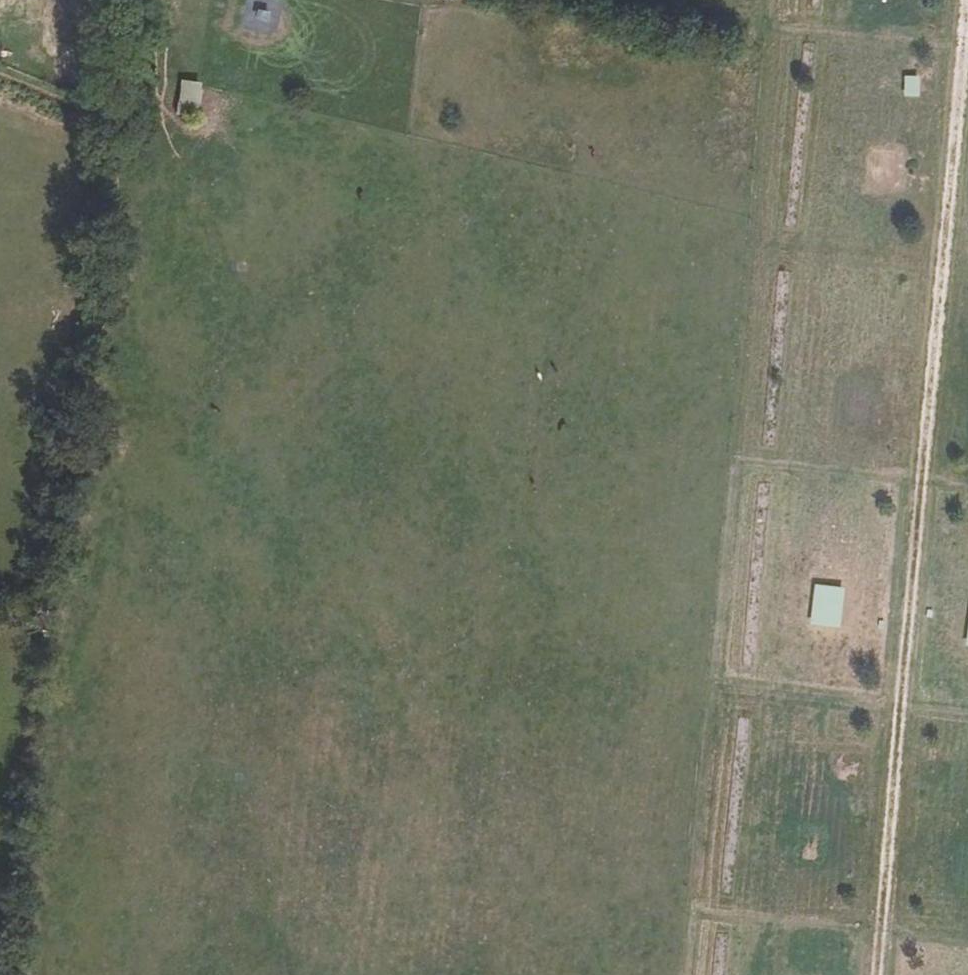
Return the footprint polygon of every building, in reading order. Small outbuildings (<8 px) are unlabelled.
[(177,114),(196,116),(200,82),(180,80),(177,114)]
